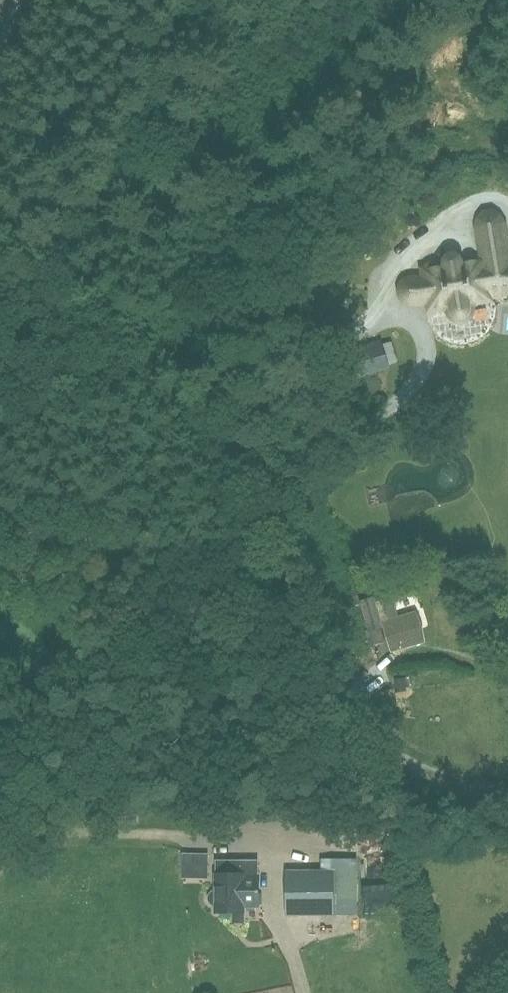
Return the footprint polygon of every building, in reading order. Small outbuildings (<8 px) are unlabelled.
[(507,298),(507,257),(497,256),(459,263),(458,257),(457,255),(455,254),(453,254),(451,254),(449,254),(447,256),(445,257),(445,259),(445,265),(440,266),(438,265),(434,265),(431,265),(428,266),(425,267),(423,269),(424,277),(409,278),(408,278),(406,279),(405,280),(403,282),(402,284),(401,286),(400,288),(402,298),(404,300),(407,301),(410,302),(413,302),(428,300),(429,309),(448,306),(450,315),(452,317),(455,319),(458,320),(461,320),(464,319),(467,317),(469,314),(470,311),(469,303),(502,297),(507,298)] [(330,356),(332,360),(312,366),(320,392),(390,370),(381,341),(330,356)] [(425,642),(415,609),(381,621),(374,595),(359,600),(373,645),(387,641),(390,653),(425,642)] [(182,854),(182,878),(209,878),(209,854),(182,854)] [(336,917),(335,915),(357,915),(357,858),(331,858),(331,870),(284,870),(284,918),(336,917)] [(258,908),(258,876),(240,876),(240,875),(216,875),(216,913),(233,913),(233,919),(245,919),(245,908),(258,908)]
